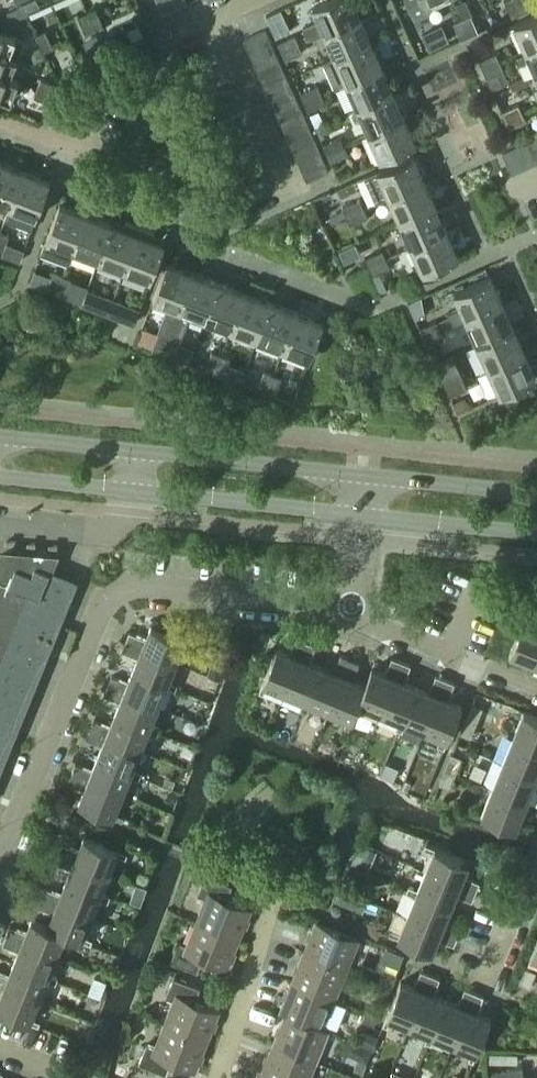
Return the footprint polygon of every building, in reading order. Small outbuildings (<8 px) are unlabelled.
[(45,0),(21,0),(23,4),(25,9),(45,0)] [(325,32),(360,16),(353,0),(326,0),(313,6),(319,20),(303,27),(308,39),(325,32)] [(436,0),(408,0),(415,17),(430,10),(427,4),(436,0)] [(505,0),(512,17),(521,12),(515,0),(505,0)] [(521,12),(529,8),(526,0),(515,0),(521,12)] [(25,9),(23,4),(8,11),(12,20),(26,13),(25,9)] [(96,9),(88,12),(95,29),(104,25),(96,9)] [(282,10),(269,17),(277,37),(285,34),(281,25),(287,22),(282,10)] [(88,12),(79,16),(87,33),(95,29),(88,12)] [(526,50),(536,45),(536,14),(515,24),(526,50)] [(463,19),(470,36),(479,32),(472,15),(463,19)] [(371,42),(360,16),(325,32),(336,57),(371,42)] [(462,39),(470,36),(463,19),(454,23),(462,39)] [(46,30),(37,34),(44,51),(54,47),(46,30)] [(244,40),(249,50),(270,41),(265,30),(244,40)] [(18,58),(25,40),(0,31),(0,52),(18,58)] [(295,35),(278,42),(282,51),(299,44),(295,35)] [(254,61),(275,52),(270,41),(249,50),(254,61)] [(336,57),(324,62),(335,88),(347,83),(383,67),(371,42),(336,57)] [(299,44),(282,51),(286,59),(303,52),(299,44)] [(526,50),(536,74),(536,45),(526,50)] [(10,78),(11,77),(18,58),(0,52),(0,74),(10,78)] [(259,72),(280,63),(275,52),(254,61),(259,72)] [(496,52),(479,60),(483,69),(500,61),(496,52)] [(499,72),(504,70),(500,61),(483,69),(493,89),(504,84),(499,72)] [(264,83),(285,73),(280,63),(259,72),(264,83)] [(393,91),(383,67),(347,83),(358,107),(393,91)] [(285,73),(264,83),(268,94),(290,84),(285,73)] [(11,100),(19,80),(11,77),(10,78),(0,74),(0,96),(11,100)] [(38,87),(53,93),(56,84),(41,78),(38,87)] [(273,105),(294,95),(290,84),(268,94),(273,105)] [(317,86),(301,93),(305,102),(322,94),(317,86)] [(49,102),(53,93),(38,87),(34,96),(49,102)] [(393,91),(358,107),(369,133),(405,117),(404,116),(408,115),(402,103),(399,105),(393,91)] [(322,94),(305,102),(309,110),(325,102),(322,94)] [(278,115),(299,106),(294,95),(273,105),(278,115)] [(502,111),(506,119),(522,111),(519,103),(502,111)] [(283,126),(304,117),(299,106),(278,115),(283,126)] [(522,111),(506,119),(510,128),(527,120),(522,111)] [(288,137),(309,127),(304,117),(283,126),(288,137)] [(417,143),(405,117),(369,133),(381,159),(417,143)] [(293,148),(314,138),(309,127),(288,137),(293,148)] [(341,136),(324,143),(328,152),(344,144),(341,136)] [(298,159),(319,150),(314,138),(293,148),(298,159)] [(524,143),(533,164),(536,162),(536,143),(535,138),(524,143)] [(524,143),(513,148),(522,169),(533,164),(524,143)] [(344,144),(328,152),(332,161),(348,154),(344,144)] [(512,173),(522,169),(513,148),(503,152),(512,173)] [(302,169),(324,161),(319,150),(298,159),(302,169)] [(378,170),(364,176),(376,202),(389,196),(389,195),(424,180),(424,179),(426,176),(423,169),(419,169),(413,155),(378,170)] [(324,161),(302,169),(308,181),(329,171),(324,161)] [(0,162),(0,203),(10,207),(24,171),(0,162)] [(9,207),(5,219),(32,229),(36,217),(50,181),(24,171),(10,207),(9,207)] [(389,196),(400,221),(436,206),(424,180),(389,195),(389,196)] [(360,199),(343,207),(346,214),(363,206),(360,199)] [(73,249),(86,213),(60,203),(42,252),(68,262),(73,249)] [(363,206),(346,214),(351,224),(368,216),(363,206)] [(436,206),(400,221),(412,246),(447,231),(436,206)] [(99,259),(112,223),(86,213),(73,249),(99,259)] [(113,223),(99,259),(125,269),(141,227),(126,221),(124,228),(113,223)] [(141,227),(125,269),(151,279),(165,243),(153,239),(155,232),(141,227)] [(447,231),(412,246),(423,273),(459,257),(447,231)] [(0,234),(0,253),(2,253),(9,237),(0,234)] [(369,265),(386,257),(383,250),(366,257),(369,265)] [(390,267),(386,257),(369,265),(374,275),(390,267)] [(169,305),(153,348),(164,352),(194,273),(167,263),(154,299),(169,305)] [(53,271),(46,289),(57,293),(64,275),(53,271)] [(194,273),(164,352),(175,357),(191,313),(206,319),(219,283),(194,273)] [(72,279),(64,275),(57,293),(65,296),(72,279)] [(461,307),(448,313),(449,315),(453,324),(466,318),(502,302),(490,276),(455,292),(461,307)] [(232,328),(245,293),(219,283),(206,319),(232,328)] [(109,313),(114,299),(87,288),(82,302),(99,309),(109,313)] [(257,338),(271,303),(245,293),(232,328),(257,338)] [(135,323),(140,309),(114,299),(109,313),(117,316),(135,323)] [(477,342),(513,326),(502,302),(466,318),(477,342)] [(283,348),(297,312),(271,303),(257,338),(283,348)] [(324,323),(297,312),(283,348),(310,358),(324,323)] [(420,328),(424,337),(441,329),(437,321),(420,328)] [(489,368),(524,352),(513,326),(477,342),(489,368)] [(441,329),(424,337),(427,345),(444,338),(441,329)] [(213,352),(206,369),(215,372),(222,356),(213,352)] [(524,352),(489,368),(501,394),(536,378),(524,352)] [(222,356),(215,372),(223,375),(229,358),(222,356)] [(267,392),(273,375),(264,371),(258,389),(267,392)] [(446,386),(463,379),(460,371),(443,378),(446,386)] [(282,378),(273,375),(267,392),(276,395),(282,378)] [(467,389),(463,379),(446,386),(450,396),(467,389)] [(76,582),(33,564),(30,572),(14,566),(7,582),(0,579),(0,770),(76,582)] [(536,664),(536,662),(536,624),(524,619),(510,653),(536,664)] [(130,632),(126,641),(177,662),(185,643),(193,646),(195,642),(151,625),(146,638),(130,632)] [(267,685),(285,692),(307,641),(297,637),(290,654),(277,648),(259,691),(264,693),(267,685)] [(168,684),(170,681),(177,662),(126,641),(122,650),(138,657),(133,670),(168,684)] [(303,704),(309,707),(311,703),(307,701),(322,667),(309,661),(316,645),(307,641),(285,692),(304,700),(303,704)] [(307,701),(311,703),(329,710),(351,659),(341,655),(334,672),(322,667),(307,701)] [(359,704),(356,712),(359,713),(362,705),(381,712),(402,661),(392,657),(386,674),(372,668),(366,684),(366,685),(359,703),(359,704)] [(351,659),(329,710),(349,718),(345,726),(349,728),(359,704),(359,703),(366,685),(366,684),(353,679),(360,663),(351,659)] [(398,724),(404,727),(406,723),(403,721),(417,686),(405,681),(411,665),(402,661),(381,712),(400,720),(398,724)] [(112,676),(108,685),(160,706),(167,687),(171,689),(174,683),(170,681),(168,684),(133,670),(128,682),(112,676)] [(406,723),(425,730),(446,679),(436,675),(430,692),(417,686),(403,721),(406,723)] [(455,683),(446,679),(425,730),(441,737),(438,746),(445,748),(462,705),(448,699),(455,683)] [(151,728),(152,725),(160,706),(108,685),(104,695),(120,701),(115,714),(151,728)] [(467,718),(477,722),(483,708),(473,704),(467,718)] [(536,747),(536,716),(524,711),(513,737),(536,747)] [(153,733),(156,727),(152,725),(151,728),(115,714),(110,726),(94,720),(90,729),(142,750),(149,731),(153,733)] [(471,737),(477,722),(467,718),(461,733),(471,737)] [(133,772),(134,769),(142,750),(90,729),(86,738),(103,745),(97,758),(133,772)] [(513,737),(503,762),(536,776),(536,747),(513,737)] [(453,754),(447,769),(456,773),(463,758),(453,754)] [(76,764),(72,773),(124,794),(132,775),(136,777),(138,771),(134,769),(133,772),(97,758),(92,770),(76,764)] [(527,802),(536,777),(536,776),(503,762),(493,788),(527,802)] [(447,769),(441,783),(450,787),(456,773),(447,769)] [(116,813),(124,794),(72,773),(68,782),(85,789),(79,803),(122,821),(124,816),(116,813)] [(527,802),(493,788),(482,814),(516,828),(527,802)] [(59,852),(110,873),(118,854),(126,857),(128,854),(105,844),(107,838),(101,836),(99,842),(84,836),(79,850),(63,843),(59,852)] [(425,870),(476,892),(480,882),(464,875),(469,862),(425,844),(424,848),(433,851),(425,870)] [(101,895),(103,892),(110,873),(59,852),(55,862),(71,869),(66,881),(101,895)] [(413,887),(411,894),(415,895),(416,892),(451,906),(456,894),(472,901),(476,892),(425,870),(417,889),(413,887)] [(205,897),(196,920),(240,937),(252,908),(228,898),(233,885),(206,874),(198,894),(205,897)] [(107,894),(103,892),(101,895),(66,881),(61,893),(45,887),(41,896),(92,917),(100,898),(104,900),(107,894)] [(416,892),(415,895),(407,913),(459,934),(462,926),(446,919),(451,906),(416,892)] [(53,913),(48,925),(48,926),(66,933),(66,934),(91,944),(93,939),(85,936),(92,917),(41,896),(37,906),(53,913)] [(459,934),(407,913),(399,933),(391,929),(389,934),(433,952),(438,938),(454,945),(459,934)] [(10,925),(6,935),(58,955),(65,938),(73,941),(74,937),(66,934),(66,933),(48,926),(48,925),(32,918),(26,932),(10,925)] [(240,937),(196,920),(186,944),(179,941),(171,961),(198,972),(203,959),(227,969),(240,937)] [(317,921),(304,951),(349,969),(361,939),(317,921)] [(49,977),(50,974),(58,955),(6,935),(3,944),(19,951),(14,963),(49,977)] [(349,969),(304,951),(293,980),(337,998),(349,969)] [(50,974),(49,977),(14,963),(9,976),(0,972),(0,983),(40,1000),(48,980),(52,982),(54,976),(50,974)] [(530,987),(536,972),(526,967),(520,983),(530,987)] [(391,1019),(410,1026),(431,975),(421,971),(415,987),(401,982),(384,1025),(388,1026),(391,1019)] [(427,1038),(433,1040),(435,1037),(432,1035),(446,1000),(434,995),(440,978),(431,975),(410,1026),(429,1034),(427,1038)] [(173,1000),(164,1022),(208,1040),(220,1010),(196,1001),(201,988),(174,977),(166,997),(173,1000)] [(324,1029),(324,1028),(337,998),(293,980),(280,1012),(286,1014),(286,1013),(324,1029)] [(40,1000),(0,983),(0,994),(1,995),(0,997),(0,1010),(39,1026),(40,1022),(32,1019),(40,1000)] [(432,1035),(435,1037),(454,1044),(475,992),(465,989),(459,1005),(446,1000),(432,1035)] [(475,992),(454,1044),(472,1052),(469,1060),(473,1061),(491,1018),(478,1013),(484,996),(475,992)] [(286,1014),(274,1043),(318,1061),(331,1031),(324,1028),(324,1029),(286,1013),(286,1014)] [(195,1071),(208,1040),(164,1022),(154,1047),(147,1044),(139,1063),(166,1074),(171,1062),(195,1071)] [(274,1043),(261,1074),(272,1077),(311,1077),(318,1061),(274,1043)] [(523,1067),(492,1073),(493,1077),(525,1077),(523,1067)]
